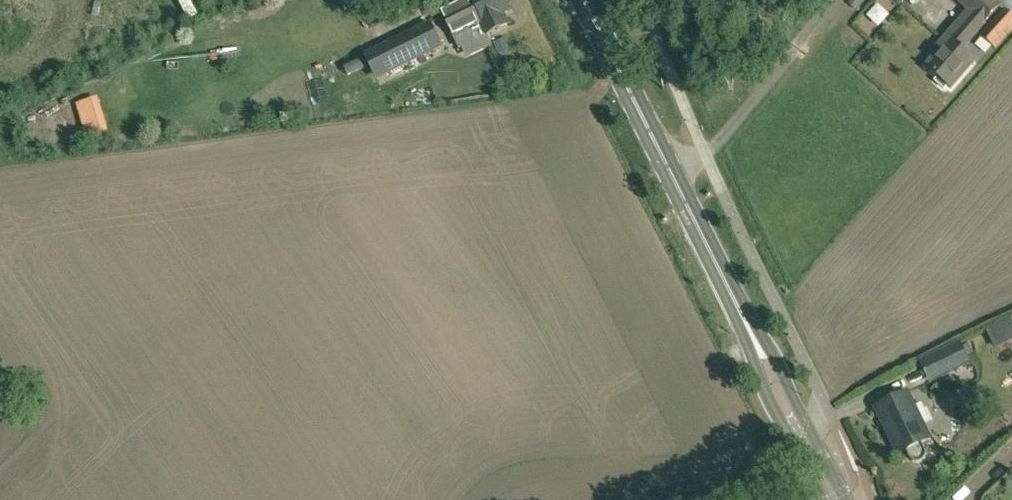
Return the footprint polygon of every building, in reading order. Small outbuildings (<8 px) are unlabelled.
[(194,20),(202,15),(193,0),(182,0),(194,20)] [(441,14),(458,48),(467,44),(468,46),(472,47),(478,44),(480,40),(479,38),(488,34),(488,35),(510,24),(505,14),(512,10),(510,7),(512,6),(512,3),(511,0),(469,0),(441,14)] [(971,11),(985,23),(1001,5),(995,0),(959,0),(971,11)] [(982,36),(996,48),(1011,30),(1011,14),(1006,9),(982,36)] [(985,23),(971,11),(932,54),(936,57),(928,67),(940,78),(938,82),(944,87),(948,85),(951,88),(975,61),(962,50),(985,23)] [(429,21),(363,55),(376,81),(443,47),(429,21)] [(504,38),(493,43),(498,54),(509,49),(504,38)] [(76,104),(85,138),(106,131),(97,97),(76,104)] [(992,330),(999,346),(1011,340),(1011,321),(992,330)] [(959,342),(942,350),(953,373),(970,364),(959,342)] [(921,444),(930,439),(908,392),(875,408),(898,455),(906,451),(909,458),(910,460),(912,461),(914,462),(916,463),(918,463),(920,462),(921,461),(923,460),(924,458),(925,457),(925,455),(925,452),(925,451),(921,444)]
